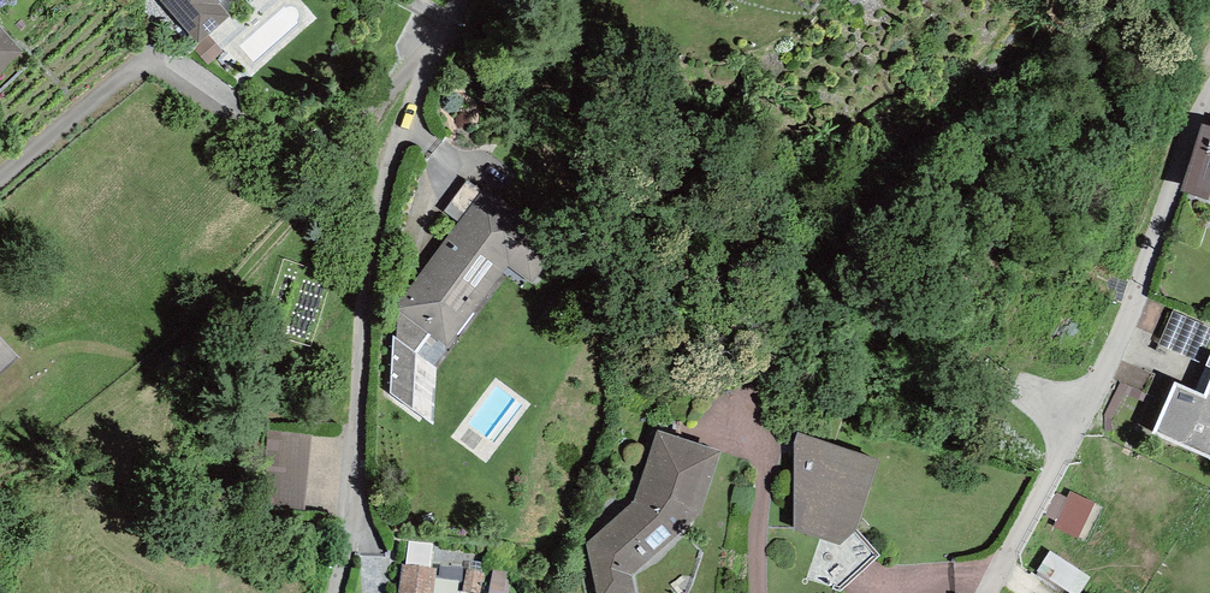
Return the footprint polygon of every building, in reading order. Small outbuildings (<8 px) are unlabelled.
[(198,43),(208,34),(230,16),(219,4),(225,0),(160,0),(198,43)] [(23,52),(0,26),(0,74),(23,52)] [(208,65),(223,51),(208,34),(198,43),(193,47),(208,65)] [(1202,125),(1180,191),(1209,202),(1209,127),(1202,125)] [(467,180),(444,211),(459,222),(481,193),(483,191),(467,180)] [(459,222),(397,306),(396,338),(414,353),(428,333),(448,347),(508,267),(532,283),(557,250),(481,193),(459,222)] [(1209,339),(1209,328),(1173,312),(1159,344),(1201,362),(1209,339)] [(18,356),(0,337),(0,373),(18,356)] [(1153,435),(1209,459),(1209,380),(1205,394),(1175,382),(1153,435)] [(658,430),(634,500),(586,543),(598,592),(635,592),(631,576),(697,517),(701,513),(721,451),(658,430)] [(306,510),(314,436),(271,431),(263,505),(306,510)] [(880,459),(798,432),(794,444),(795,530),(839,545),(857,530),(880,459)] [(1068,499),(1057,493),(1046,516),(1057,521),(1068,499)] [(1094,504),(1071,493),(1068,499),(1057,521),(1055,527),(1078,538),(1094,504)] [(1092,577),(1050,550),(1035,572),(1068,592),(1082,592),(1092,577)] [(398,592),(401,592),(433,592),(435,568),(402,564),(398,592)] [(480,592),(484,573),(468,569),(463,589),(480,592)] [(508,571),(493,569),(489,592),(509,592),(511,580),(507,579),(508,571)]
